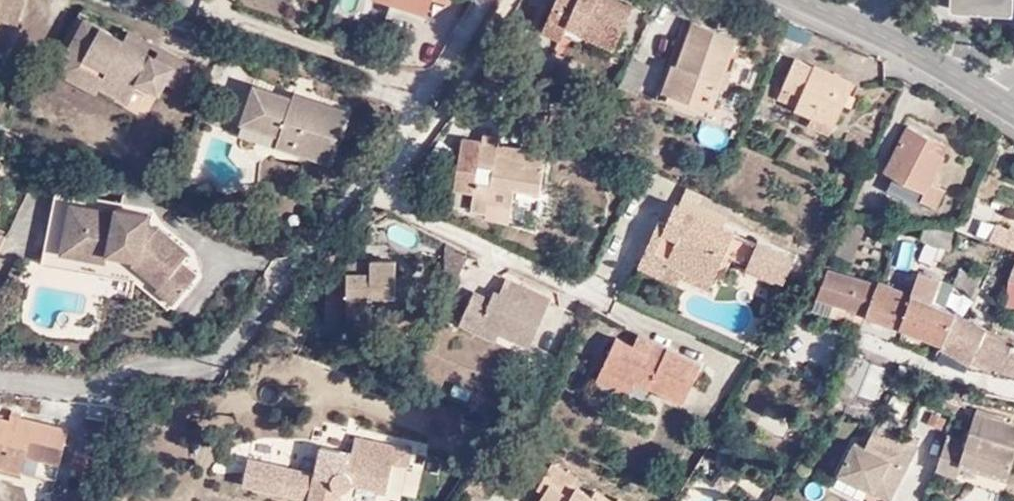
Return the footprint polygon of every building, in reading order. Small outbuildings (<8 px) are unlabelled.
[(13,54),(32,0),(0,0),(0,49),(13,54)] [(435,16),(441,0),(382,0),(380,7),(432,26),(435,16)] [(435,16),(454,23),(461,0),(441,0),(435,16)] [(634,0),(564,0),(551,29),(567,37),(576,21),(591,28),(588,35),(617,47),(637,2),(634,0)] [(948,3),(1010,8),(1011,0),(948,0),(948,3)] [(195,61),(168,46),(163,57),(131,40),(95,21),(86,38),(97,46),(90,60),(112,71),(105,86),(134,102),(143,88),(148,78),(168,89),(173,81),(182,84),(195,61)] [(711,109),(722,85),(733,59),(741,41),(701,25),(682,66),(675,63),(663,89),(711,109)] [(163,57),(168,46),(136,29),(131,40),(163,57)] [(97,46),(86,38),(67,72),(77,77),(87,58),(90,60),(97,46)] [(87,58),(77,77),(102,89),(105,86),(112,71),(90,60),(87,58)] [(733,59),(722,85),(731,90),(744,65),(733,59)] [(641,97),(652,68),(635,62),(623,90),(641,97)] [(818,118),(839,127),(857,91),(801,64),(788,90),(805,99),(801,110),(818,118)] [(162,99),(168,89),(148,78),(143,88),(162,99)] [(298,141),(296,151),(331,162),(349,111),(308,98),(306,103),(258,86),(239,135),(259,143),(266,129),(282,135),(298,141)] [(834,138),(839,127),(818,118),(812,128),(834,138)] [(553,137),(529,126),(524,154),(548,160),(553,137)] [(881,168),(892,176),(923,196),(917,203),(930,212),(942,196),(928,185),(938,173),(922,163),(932,149),(907,132),(881,168)] [(278,145),(296,151),(298,141),(282,135),(278,145)] [(548,160),(524,154),(500,149),(501,142),(485,138),(485,144),(465,140),(457,190),(476,194),(473,209),(487,212),(485,219),(509,223),(516,190),(541,193),(548,160)] [(923,196),(892,176),(883,189),(914,208),(917,203),(923,196)] [(113,216),(116,207),(117,202),(53,189),(51,198),(97,208),(98,214),(113,216)] [(147,212),(116,207),(113,216),(98,214),(97,208),(51,198),(37,262),(55,267),(60,252),(103,261),(101,276),(132,282),(137,269),(175,297),(195,273),(182,264),(185,250),(158,227),(144,225),(147,212)] [(668,266),(683,273),(712,286),(725,257),(748,266),(748,269),(784,284),(794,261),(759,245),(756,248),(733,237),(734,234),(676,207),(666,228),(658,223),(636,269),(661,281),(668,266)] [(850,266),(863,235),(848,228),(835,259),(850,266)] [(954,238),(957,230),(928,232),(924,244),(954,255),(959,239),(954,238)] [(987,248),(1013,256),(1013,238),(995,231),(987,248)] [(441,270),(455,274),(465,253),(443,242),(441,270)] [(60,252),(55,267),(101,276),(103,261),(60,252)] [(677,288),(683,273),(668,266),(661,281),(677,288)] [(393,269),(368,269),(370,281),(346,281),(346,301),(325,301),(325,328),(369,328),(369,311),(394,314),(393,328),(415,328),(414,287),(394,286),(393,269)] [(370,281),(368,269),(346,269),(346,281),(370,281)] [(867,317),(879,289),(832,275),(820,305),(834,308),(867,317)] [(987,284),(962,275),(956,288),(980,299),(987,284)] [(548,300),(502,281),(495,295),(487,301),(471,294),(455,326),(492,341),(496,334),(526,348),(548,300)] [(915,302),(910,300),(899,329),(895,342),(925,355),(929,341),(945,346),(955,320),(933,310),(941,287),(923,281),(915,302)] [(910,300),(879,289),(867,317),(899,329),(910,300)] [(816,315),(830,319),(834,308),(820,305),(816,315)] [(862,328),(867,317),(834,308),(830,319),(862,328)] [(899,329),(867,317),(862,328),(874,333),(895,342),(899,329)] [(955,320),(945,346),(942,354),(975,366),(977,363),(1013,375),(1013,345),(955,320)] [(635,338),(632,349),(645,355),(650,344),(635,338)] [(645,355),(632,349),(614,341),(600,371),(631,386),(633,380),(680,403),(698,366),(650,342),(650,344),(645,355)] [(971,375),(975,366),(942,354),(937,366),(971,375)] [(631,386),(600,371),(596,380),(628,395),(631,386)] [(70,435),(15,419),(11,425),(0,421),(0,470),(36,482),(54,487),(70,435)] [(958,466),(1004,481),(1013,454),(1013,434),(974,420),(964,447),(958,466)] [(111,429),(89,422),(84,440),(107,446),(111,429)] [(893,441),(872,430),(859,449),(851,444),(836,473),(883,500),(911,450),(893,441)] [(953,481),(958,466),(964,447),(947,439),(933,474),(953,481)] [(293,472),(339,491),(340,488),(347,486),(348,482),(376,488),(395,450),(358,441),(354,455),(323,447),(315,478),(293,472)] [(395,450),(376,488),(398,493),(407,453),(395,450)] [(100,465),(83,459),(79,469),(97,474),(100,465)] [(242,483),(258,486),(293,472),(250,462),(242,483)] [(641,500),(623,491),(619,495),(600,488),(595,495),(575,487),(580,477),(550,463),(539,489),(543,492),(539,500),(640,500),(641,500)] [(258,486),(310,498),(311,500),(336,500),(339,491),(293,472),(258,486)] [(729,484),(719,478),(713,485),(722,493),(729,484)]
